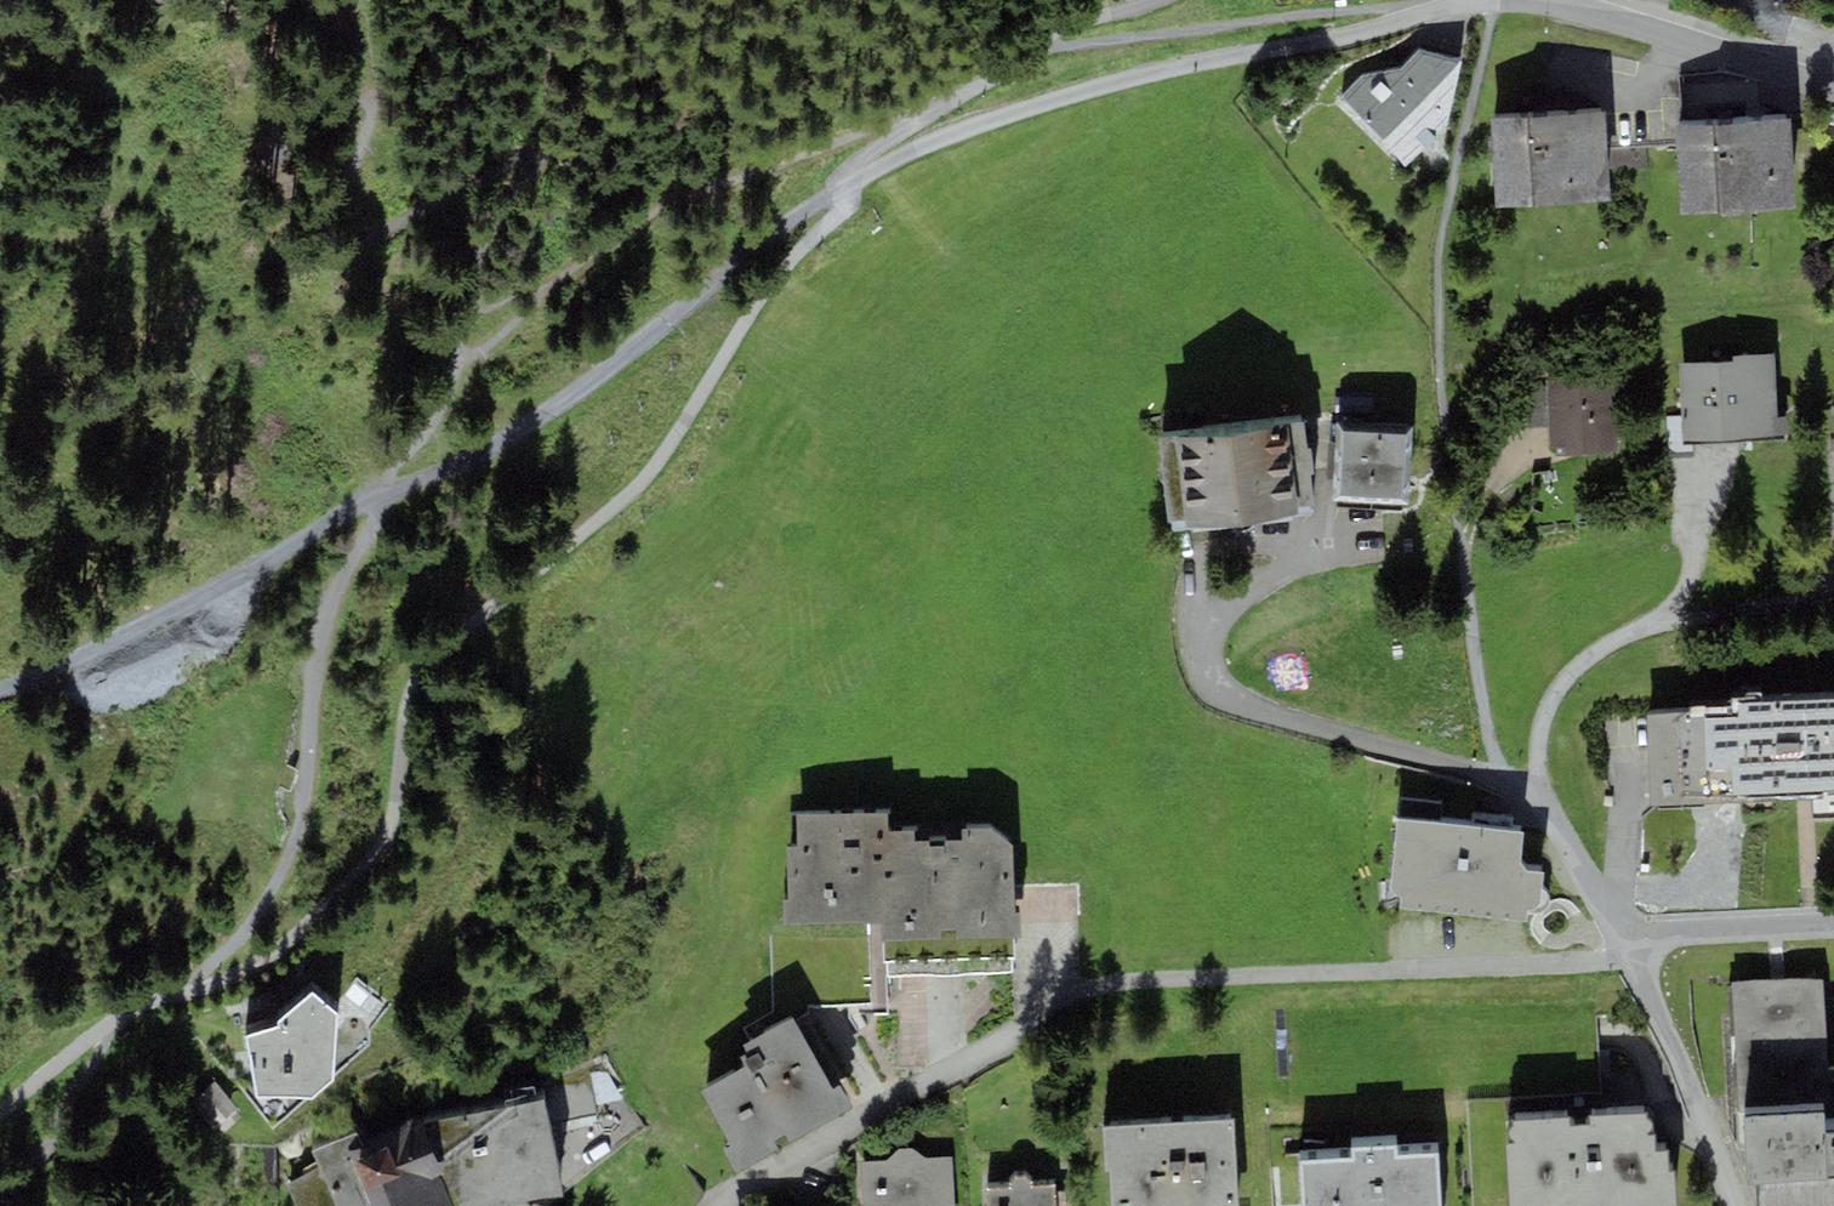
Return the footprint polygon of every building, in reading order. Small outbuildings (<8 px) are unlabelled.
[(1364,75),(1342,97),(1342,101),(1406,167),(1446,127),(1464,64),(1419,50),(1400,69),(1364,75)] [(1490,119),(1495,207),(1611,200),(1605,111),(1490,119)] [(1675,127),(1680,215),(1796,208),(1791,120),(1675,127)] [(1779,440),(1775,354),(1733,355),(1733,361),(1679,363),(1683,444),(1779,440)] [(1614,452),(1610,377),(1546,381),(1547,386),(1549,426),(1551,456),(1614,452)] [(1549,426),(1547,386),(1527,387),(1530,427),(1549,426)] [(1304,422),(1158,438),(1168,522),(1171,521),(1172,531),(1311,515),(1310,505),(1314,505),(1304,422)] [(1409,505),(1413,427),(1337,423),(1333,501),(1409,505)] [(1741,794),(1833,791),(1833,699),(1737,703),(1728,703),(1728,712),(1647,716),(1653,806),(1741,802),(1741,794)] [(888,813),(797,815),(797,845),(787,845),(789,901),(782,901),(783,926),(882,921),(884,963),(1010,956),(1011,941),(1015,941),(1013,849),(992,828),(965,827),(965,841),(914,840),(915,833),(889,833),(888,813)] [(1523,833),(1396,818),(1396,822),(1389,896),(1400,898),(1397,909),(1525,918),(1528,896),(1541,899),(1545,873),(1527,871),(1520,860),(1523,833)] [(1738,1117),(1745,1116),(1825,1113),(1829,1113),(1823,978),(1732,982),(1738,1117)] [(279,1021),(280,1028),(246,1036),(257,1098),(311,1099),(333,1080),(337,1014),(315,993),(279,1021)] [(834,1090),(792,1015),(741,1044),(747,1056),(739,1060),(744,1068),(701,1092),(731,1146),(724,1150),(736,1173),(853,1108),(841,1086),(834,1090)] [(594,1104),(594,1086),(569,1087),(570,1104),(594,1104)] [(284,1183),(295,1205),(507,1205),(565,1197),(547,1099),(533,1101),(532,1088),(421,1108),(311,1151),(321,1169),(284,1183)] [(1826,1130),(1825,1113),(1745,1116),(1748,1188),(1758,1188),(1759,1205),(1833,1205),(1833,1129),(1826,1130)] [(1508,1120),(1511,1205),(1676,1205),(1674,1170),(1668,1170),(1667,1151),(1654,1152),(1653,1114),(1508,1120)] [(1104,1127),(1108,1205),(1238,1205),(1233,1119),(1104,1127)] [(952,1157),(929,1159),(912,1147),(899,1148),(883,1162),(859,1164),(862,1205),(956,1205),(952,1157)] [(1353,1161),(1301,1163),(1303,1205),(1440,1205),(1438,1158),(1397,1159),(1397,1148),(1352,1149),(1353,1161)] [(1054,1185),(1035,1186),(1035,1182),(1024,1175),(1016,1177),(1008,1183),(1008,1188),(987,1189),(988,1205),(1055,1205),(1054,1185)]
